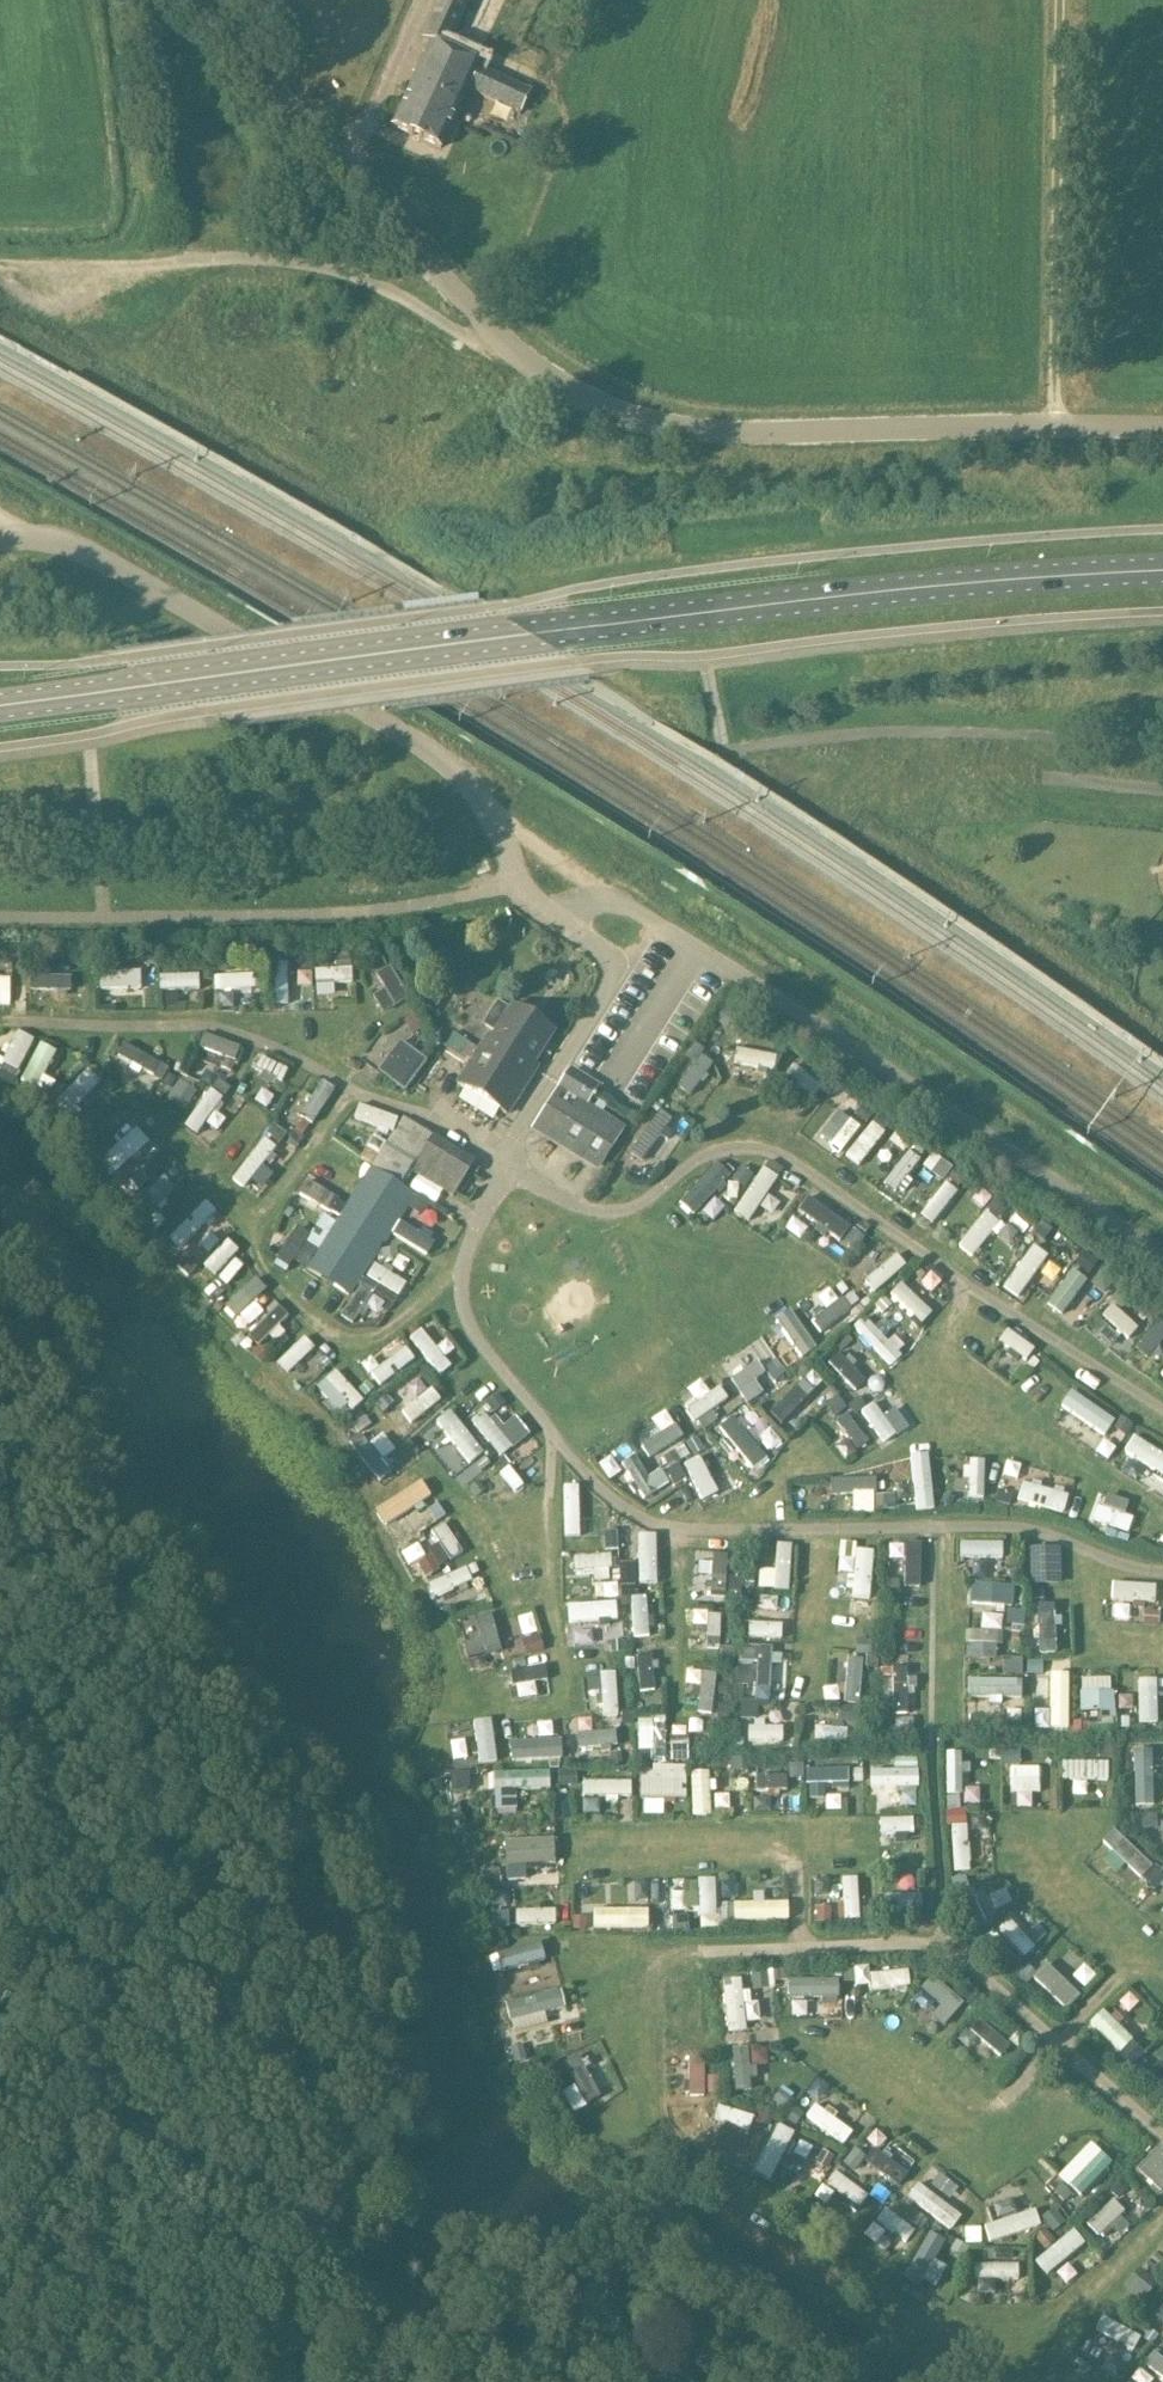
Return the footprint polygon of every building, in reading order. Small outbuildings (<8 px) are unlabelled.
[(422,41),(429,44),(392,127),(442,149),(468,91),(578,142),(589,118),(479,67),(447,52),(471,0),(441,0),(422,41)] [(275,962),(276,1007),(291,1006),(289,961),(275,962)] [(391,966),(378,973),(387,990),(375,996),(383,1012),(409,998),(391,966)] [(354,982),(353,968),(316,970),(316,984),(354,982)] [(102,971),(101,998),(127,998),(127,988),(142,989),(142,972),(102,971)] [(257,989),(256,973),(215,975),(216,991),(257,989)] [(159,976),(160,991),(201,989),(200,974),(159,976)] [(72,976),(31,977),(31,990),(72,989),(72,976)] [(11,1003),(11,977),(0,977),(0,1003),(11,1003)] [(506,1116),(538,1066),(534,1063),(554,1032),(513,1006),(510,1011),(498,1003),(482,1027),(495,1035),(493,1038),(489,1035),(479,1051),(469,1044),(454,1034),(446,1046),(472,1062),(457,1085),(506,1116)] [(17,1076),(36,1039),(18,1031),(0,1066),(0,1068),(17,1076)] [(204,1033),(198,1053),(234,1065),(241,1046),(204,1033)] [(400,1041),(379,1072),(406,1091),(428,1060),(400,1041)] [(38,1042),(23,1082),(45,1091),(60,1051),(38,1042)] [(125,1042),(118,1054),(163,1080),(170,1067),(125,1042)] [(698,1095),(713,1058),(692,1048),(676,1085),(698,1095)] [(775,1069),(777,1053),(737,1049),(735,1064),(775,1069)] [(280,1084),(288,1070),(263,1056),(255,1070),(280,1084)] [(793,1065),(785,1075),(808,1092),(816,1082),(793,1065)] [(66,1122),(103,1082),(88,1068),(52,1108),(66,1122)] [(200,1081),(227,1096),(233,1084),(206,1069),(200,1081)] [(570,1072),(561,1086),(588,1103),(594,1095),(597,1089),(570,1072)] [(180,1079),(168,1096),(187,1110),(199,1092),(180,1079)] [(313,1122),(336,1089),(323,1080),(300,1113),(313,1122)] [(216,1111),(224,1098),(208,1088),(185,1127),(198,1135),(206,1123),(218,1130),(227,1117),(216,1111)] [(536,1126),(600,1166),(621,1132),(557,1092),(536,1126)] [(359,1104),(354,1121),(393,1133),(398,1117),(359,1104)] [(663,1110),(629,1151),(640,1160),(674,1120),(663,1110)] [(840,1110),(820,1135),(841,1151),(861,1126),(840,1110)] [(351,1298),(358,1286),(361,1288),(342,1317),(353,1324),(358,1316),(364,1319),(370,1310),(365,1307),(377,1288),(363,1279),(380,1253),(378,1252),(383,1244),(385,1245),(415,1197),(402,1188),(412,1173),(453,1198),(471,1171),(477,1175),(481,1170),(474,1166),(476,1163),(434,1136),(433,1138),(404,1119),(372,1168),(371,1168),(346,1206),(339,1202),(339,1201),(308,1181),(299,1195),(310,1202),(307,1206),(317,1212),(319,1208),(331,1215),(332,1213),(341,1219),(337,1225),(335,1224),(332,1229),(320,1221),(311,1236),(298,1228),(289,1242),(284,1239),(281,1244),(285,1247),(276,1261),(277,1262),(274,1266),(286,1274),(294,1262),(351,1298)] [(858,1165),(885,1132),(873,1123),(847,1155),(858,1165)] [(275,1174),(263,1163),(287,1136),(277,1126),(230,1177),(253,1198),(275,1174)] [(101,1161),(115,1176),(151,1143),(138,1128),(101,1161)] [(924,1166),(943,1180),(953,1166),(934,1152),(924,1166)] [(716,1162),(679,1203),(693,1216),(730,1175),(716,1162)] [(763,1166),(734,1212),(750,1222),(778,1176),(763,1166)] [(158,1216),(179,1188),(161,1175),(140,1203),(158,1216)] [(945,1181),(920,1215),(933,1225),(958,1191),(945,1181)] [(184,1251),(215,1209),(203,1199),(171,1241),(184,1251)] [(806,1199),(799,1214),(845,1236),(852,1221),(806,1199)] [(973,1257),(1001,1222),(986,1211),(959,1245),(973,1257)] [(801,1238),(809,1228),(794,1217),(786,1227),(801,1238)] [(428,1256),(437,1242),(402,1220),(393,1234),(428,1256)] [(856,1226),(844,1236),(854,1248),(866,1237),(856,1226)] [(207,1255),(220,1242),(211,1233),(198,1247),(207,1255)] [(204,1265),(215,1276),(240,1250),(229,1239),(204,1265)] [(1003,1287),(1018,1298),(1049,1256),(1033,1244),(1003,1287)] [(870,1270),(884,1252),(874,1245),(860,1263),(870,1270)] [(897,1254),(866,1279),(876,1291),(907,1266),(897,1254)] [(372,1267),(367,1279),(400,1293),(405,1281),(372,1267)] [(1044,1302),(1062,1316),(1089,1281),(1071,1268),(1044,1302)] [(255,1301),(267,1288),(255,1276),(227,1306),(249,1326),(264,1310),(255,1301)] [(902,1283),(892,1293),(922,1324),(933,1313),(902,1283)] [(821,1332),(850,1312),(832,1287),(819,1296),(828,1309),(813,1320),(821,1332)] [(1116,1353),(1140,1330),(1116,1305),(1092,1329),(1116,1353)] [(258,1345),(290,1316),(281,1306),(249,1336),(258,1345)] [(853,1328),(890,1364),(902,1352),(866,1316),(853,1328)] [(1135,1347),(1147,1358),(1162,1340),(1162,1318),(1135,1347)] [(433,1321),(423,1327),(436,1345),(445,1339),(433,1321)] [(421,1329),(410,1337),(441,1376),(452,1366),(440,1352),(421,1329)] [(1026,1361),(1034,1349),(1008,1329),(999,1340),(1026,1361)] [(783,1361),(809,1343),(801,1332),(775,1350),(783,1361)] [(277,1363),(288,1374),(316,1347),(305,1336),(277,1363)] [(764,1367),(774,1359),(759,1340),(749,1348),(764,1367)] [(381,1386),(416,1360),(406,1346),(370,1372),(381,1386)] [(755,1377),(762,1373),(750,1348),(725,1360),(734,1379),(746,1403),(763,1394),(755,1377)] [(841,1352),(828,1364),(857,1394),(870,1382),(841,1352)] [(776,1360),(766,1368),(777,1382),(788,1373),(776,1360)] [(338,1370),(326,1380),(351,1411),(364,1401),(338,1370)] [(415,1370),(392,1390),(411,1412),(435,1391),(415,1370)] [(770,1414),(782,1425),(820,1383),(808,1372),(770,1414)] [(720,1386),(711,1393),(701,1380),(688,1389),(698,1402),(686,1410),(695,1422),(729,1398),(720,1386)] [(1060,1405),(1104,1436),(1115,1421),(1071,1390),(1060,1405)] [(825,1402),(834,1418),(848,1411),(839,1395),(825,1402)] [(485,1410),(506,1425),(515,1413),(494,1398),(485,1410)] [(910,1427),(895,1407),(884,1415),(874,1402),(860,1412),(885,1446),(910,1427)] [(466,1484),(493,1459),(448,1410),(421,1435),(466,1484)] [(531,1434),(517,1416),(504,1426),(492,1411),(475,1424),(502,1457),(531,1434)] [(755,1469),(770,1456),(733,1416),(719,1429),(755,1469)] [(1119,1416),(1108,1435),(1121,1443),(1132,1424),(1119,1416)] [(675,1423),(641,1444),(650,1458),(684,1436),(675,1423)] [(382,1481),(394,1471),(367,1437),(354,1447),(382,1481)] [(1162,1495),(1162,1453),(1138,1438),(1119,1468),(1162,1495)] [(663,1469),(647,1476),(638,1454),(625,1459),(640,1498),(670,1486),(663,1469)] [(913,1455),(915,1510),(933,1509),(931,1454),(913,1455)] [(985,1499),(986,1460),(968,1459),(967,1498),(985,1499)] [(674,1486),(687,1481),(680,1464),(666,1469),(674,1486)] [(875,1512),(874,1478),(831,1479),(831,1494),(853,1493),(854,1512),(875,1512)] [(422,1480),(375,1511),(385,1527),(432,1496),(422,1480)] [(1023,1480),(1017,1499),(1064,1513),(1070,1494),(1023,1480)] [(875,1495),(875,1509),(896,1509),(895,1494),(875,1495)] [(1097,1507),(1093,1521),(1130,1530),(1133,1516),(1097,1507)] [(589,1533),(590,1549),(618,1548),(617,1530),(604,1531),(603,1512),(574,1513),(575,1534),(589,1533)] [(436,1530),(453,1558),(463,1552),(446,1524),(436,1530)] [(637,1534),(639,1584),(658,1584),(657,1533),(637,1534)] [(424,1577),(451,1562),(436,1534),(402,1552),(410,1566),(416,1563),(424,1577)] [(873,1599),(874,1549),(855,1549),(856,1542),(841,1541),(841,1556),(855,1557),(854,1598),(873,1599)] [(906,1541),(906,1586),(922,1586),(922,1541),(906,1541)] [(961,1558),(1004,1557),(1003,1541),(960,1542),(961,1558)] [(790,1591),(792,1544),(776,1544),(775,1569),(760,1569),(760,1589),(790,1591)] [(1031,1550),(1032,1584),(1059,1583),(1058,1550),(1031,1550)] [(697,1553),(697,1575),(710,1575),(710,1593),(728,1593),(728,1554),(697,1553)] [(610,1582),(609,1554),(575,1556),(576,1574),(593,1573),(594,1582),(610,1582)] [(637,1583),(636,1564),(611,1565),(612,1584),(637,1583)] [(434,1597),(473,1582),(467,1568),(428,1584),(434,1597)] [(1112,1582),(1112,1601),(1156,1602),(1156,1584),(1112,1582)] [(971,1605),(1015,1606),(1015,1583),(972,1583),(971,1605)] [(648,1637),(647,1597),(632,1597),(633,1638),(648,1637)] [(596,1601),(597,1623),(586,1624),(586,1639),(618,1638),(617,1600),(596,1601)] [(854,1615),(872,1614),(871,1600),(853,1601),(854,1615)] [(1036,1605),(1038,1654),(1056,1653),(1053,1604),(1036,1605)] [(773,1621),(773,1610),(747,1611),(748,1638),(789,1636),(788,1620),(773,1621)] [(709,1650),(722,1649),(721,1612),(694,1613),(694,1626),(708,1625),(709,1650)] [(465,1642),(468,1658),(501,1652),(494,1613),(477,1616),(482,1639),(465,1642)] [(536,1613),(519,1616),(526,1654),(543,1651),(536,1613)] [(967,1659),(1001,1657),(999,1629),(966,1631),(967,1659)] [(753,1700),(770,1700),(771,1646),(740,1645),(739,1685),(753,1685),(753,1700)] [(657,1691),(654,1655),(637,1656),(640,1692),(657,1691)] [(845,1702),(861,1702),(863,1658),(846,1658),(845,1702)] [(538,1695),(535,1680),(548,1678),(546,1665),(513,1671),(518,1699),(538,1695)] [(915,1667),(893,1668),(895,1714),(917,1713),(915,1667)] [(687,1684),(701,1685),(700,1714),(714,1714),(716,1671),(688,1670),(687,1684)] [(601,1673),(603,1716),(619,1715),(617,1672),(601,1673)] [(1071,1712),(1069,1674),(1053,1675),(1055,1713),(1071,1712)] [(599,1675),(584,1677),(587,1693),(601,1690),(599,1675)] [(1081,1715),(1115,1715),(1115,1677),(1081,1676),(1081,1715)] [(968,1697),(1023,1697),(1023,1680),(969,1679),(968,1697)] [(1158,1679),(1139,1679),(1140,1722),(1159,1722),(1158,1679)] [(698,1710),(699,1686),(689,1686),(688,1710),(698,1710)] [(844,1702),(840,1724),(857,1726),(861,1705),(844,1702)] [(667,1760),(665,1717),(638,1719),(640,1749),(653,1749),(653,1761),(667,1760)] [(476,1721),(480,1764),(497,1762),(494,1719),(476,1721)] [(618,1729),(593,1731),(592,1720),(577,1721),(578,1748),(619,1746),(618,1729)] [(749,1740),(784,1741),(785,1724),(749,1723),(749,1740)] [(457,1739),(468,1738),(470,1761),(477,1761),(475,1724),(456,1725),(457,1739)] [(848,1742),(849,1728),(816,1727),(815,1741),(848,1742)] [(512,1762),(563,1759),(562,1739),(511,1741),(512,1762)] [(453,1741),(454,1762),(467,1761),(466,1740),(453,1741)] [(1020,1765),(1021,1750),(1002,1750),(1001,1765),(1020,1765)] [(947,1752),(946,1794),(962,1795),(962,1771),(964,1771),(964,1752),(947,1752)] [(1132,1757),(1132,1769),(1162,1768),(1162,1756),(1132,1757)] [(917,1758),(896,1758),(896,1768),(871,1769),(871,1789),(908,1788),(908,1806),(919,1805),(917,1758)] [(1063,1761),(1062,1778),(1109,1779),(1109,1762),(1063,1761)] [(850,1786),(850,1767),(808,1768),(809,1798),(826,1798),(825,1787),(850,1786)] [(1039,1767),(1011,1767),(1011,1792),(1019,1792),(1018,1806),(1038,1807),(1039,1767)] [(686,1768),(641,1768),(641,1799),(686,1800),(686,1768)] [(692,1772),(693,1816),(713,1815),(711,1771),(692,1772)] [(452,1773),(452,1790),(470,1790),(469,1772),(452,1773)] [(551,1789),(550,1772),(493,1773),(495,1810),(518,1809),(517,1790),(551,1789)] [(757,1774),(756,1788),(788,1789),(788,1775),(757,1774)] [(434,1791),(451,1790),(450,1776),(433,1778),(434,1791)] [(583,1795),(632,1797),(633,1781),(584,1779),(583,1795)] [(757,1811),(782,1809),(781,1790),(756,1791),(757,1811)] [(967,1822),(965,1808),(948,1811),(950,1825),(967,1822)] [(882,1834),(914,1832),(913,1818),(881,1820),(882,1834)] [(955,1871),(971,1870),(969,1825),(952,1826),(955,1871)] [(1112,1830),(1104,1841),(1114,1849),(1104,1863),(1133,1885),(1141,1875),(1162,1892),(1162,1868),(1112,1830)] [(506,1866),(557,1864),(556,1838),(505,1839),(506,1866)] [(684,1900),(700,1900),(701,1921),(734,1920),(733,1903),(718,1904),(717,1879),(683,1880),(684,1900)] [(649,1882),(611,1883),(611,1900),(649,1900),(649,1882)] [(789,1902),(764,1902),(764,1898),(735,1898),(735,1920),(789,1921),(789,1902)] [(843,1920),(843,1901),(816,1901),(816,1920),(843,1920)] [(557,1923),(556,1909),(517,1911),(517,1925),(557,1923)] [(595,1909),(595,1927),(647,1928),(648,1909),(595,1909)] [(993,1933),(1023,1961),(1037,1946),(1007,1918),(993,1933)] [(492,1974),(546,1961),(541,1942),(488,1955),(492,1974)] [(1031,1979),(1034,1981),(1033,1982),(1065,2011),(1080,1994),(1045,1963),(1031,1979)] [(773,1969),(752,1973),(755,1990),(776,1986),(773,1969)] [(893,1987),(909,1986),(909,1970),(871,1973),(873,2005),(894,2004),(893,1987)] [(933,1976),(912,2000),(943,2027),(964,2003),(933,1976)] [(742,1978),(723,1980),(729,2029),(759,2026),(756,1990),(743,1992),(742,1978)] [(790,1998),(840,1997),(839,1978),(789,1979),(790,1998)] [(506,2006),(517,2035),(549,2023),(546,2015),(567,2006),(559,1986),(506,2006)] [(1122,2054),(1135,2040),(1103,2010),(1089,2024),(1122,2054)] [(970,2029),(1001,2057),(1011,2046),(980,2018),(970,2029)] [(733,2047),(734,2089),(751,2089),(750,2047),(733,2047)] [(751,2047),(751,2065),(768,2064),(767,2047),(751,2047)] [(573,2112),(602,2097),(578,2054),(566,2061),(579,2085),(563,2094),(573,2112)] [(560,2091),(575,2085),(566,2062),(551,2068),(560,2091)] [(705,2095),(705,2062),(689,2062),(689,2095),(705,2095)] [(1162,2090),(1162,2064),(1161,2062),(1148,2075),(1162,2090)] [(706,2065),(707,2094),(719,2094),(718,2064),(706,2065)] [(817,2080),(789,2117),(799,2124),(827,2087),(817,2080)] [(818,2104),(807,2115),(843,2146),(853,2135),(818,2104)] [(719,2106),(716,2120),(750,2128),(753,2115),(719,2106)] [(770,2181),(795,2132),(779,2124),(754,2173),(770,2181)] [(1093,2142),(1077,2157),(1078,2158),(1059,2175),(1079,2197),(1114,2164),(1093,2142)] [(876,2146),(866,2156),(857,2148),(846,2159),(887,2197),(907,2176),(876,2146)] [(1156,2182),(1162,2175),(1162,2168),(1156,2161),(1146,2172),(1156,2182)] [(834,2171),(814,2201),(866,2234),(885,2205),(834,2171)] [(954,2228),(963,2213),(918,2186),(908,2201),(954,2228)] [(1013,2198),(993,2205),(998,2219),(1017,2212),(1013,2198)] [(1113,2199),(1086,2224),(1098,2237),(1125,2212),(1113,2199)] [(885,2210),(878,2223),(907,2239),(914,2226),(885,2210)] [(985,2224),(990,2242),(1041,2228),(1036,2210),(985,2224)] [(874,2222),(866,2237),(879,2244),(887,2229),(874,2222)] [(1075,2229),(1035,2261),(1047,2276),(1087,2244),(1075,2229)] [(947,2267),(936,2260),(947,2241),(935,2234),(912,2275),(935,2288),(947,2267)] [(974,2279),(1018,2280),(1018,2265),(974,2264),(974,2279)] [(1138,2269),(1127,2288),(1146,2299),(1158,2280),(1138,2269)] [(995,2293),(996,2281),(977,2280),(977,2293),(995,2293)] [(1153,2318),(1162,2327),(1162,2307),(1153,2318)] [(1134,2350),(1141,2337),(1103,2316),(1096,2329),(1134,2350)] [(1162,2377),(1162,2358),(1154,2351),(1145,2363),(1162,2377)]
